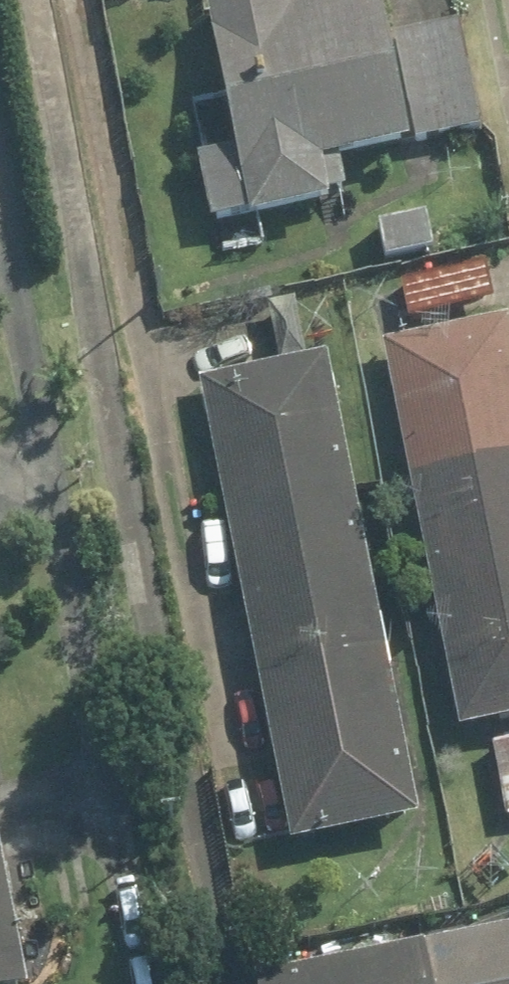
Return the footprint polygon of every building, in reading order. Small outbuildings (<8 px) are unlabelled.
[(338,165),(479,138),(458,28),(382,42),(374,0),(238,0),(198,8),(215,100),(190,104),(200,163),(192,165),(209,256),(261,246),(257,223),(322,211),(320,200),(344,195),(338,165)] [(375,224),(381,264),(432,257),(427,217),(375,224)] [(487,271),(399,288),(406,321),(493,304),(487,271)] [(378,349),(456,736),(508,725),(508,335),(507,323),(378,349)] [(195,382),(222,521),(194,527),(208,598),(236,593),(287,854),(417,828),(326,356),(195,382)] [(482,750),(497,824),(508,822),(508,745),(482,750)] [(0,854),(0,983),(27,983),(0,854)] [(249,983),(508,983),(508,926),(249,983)]
